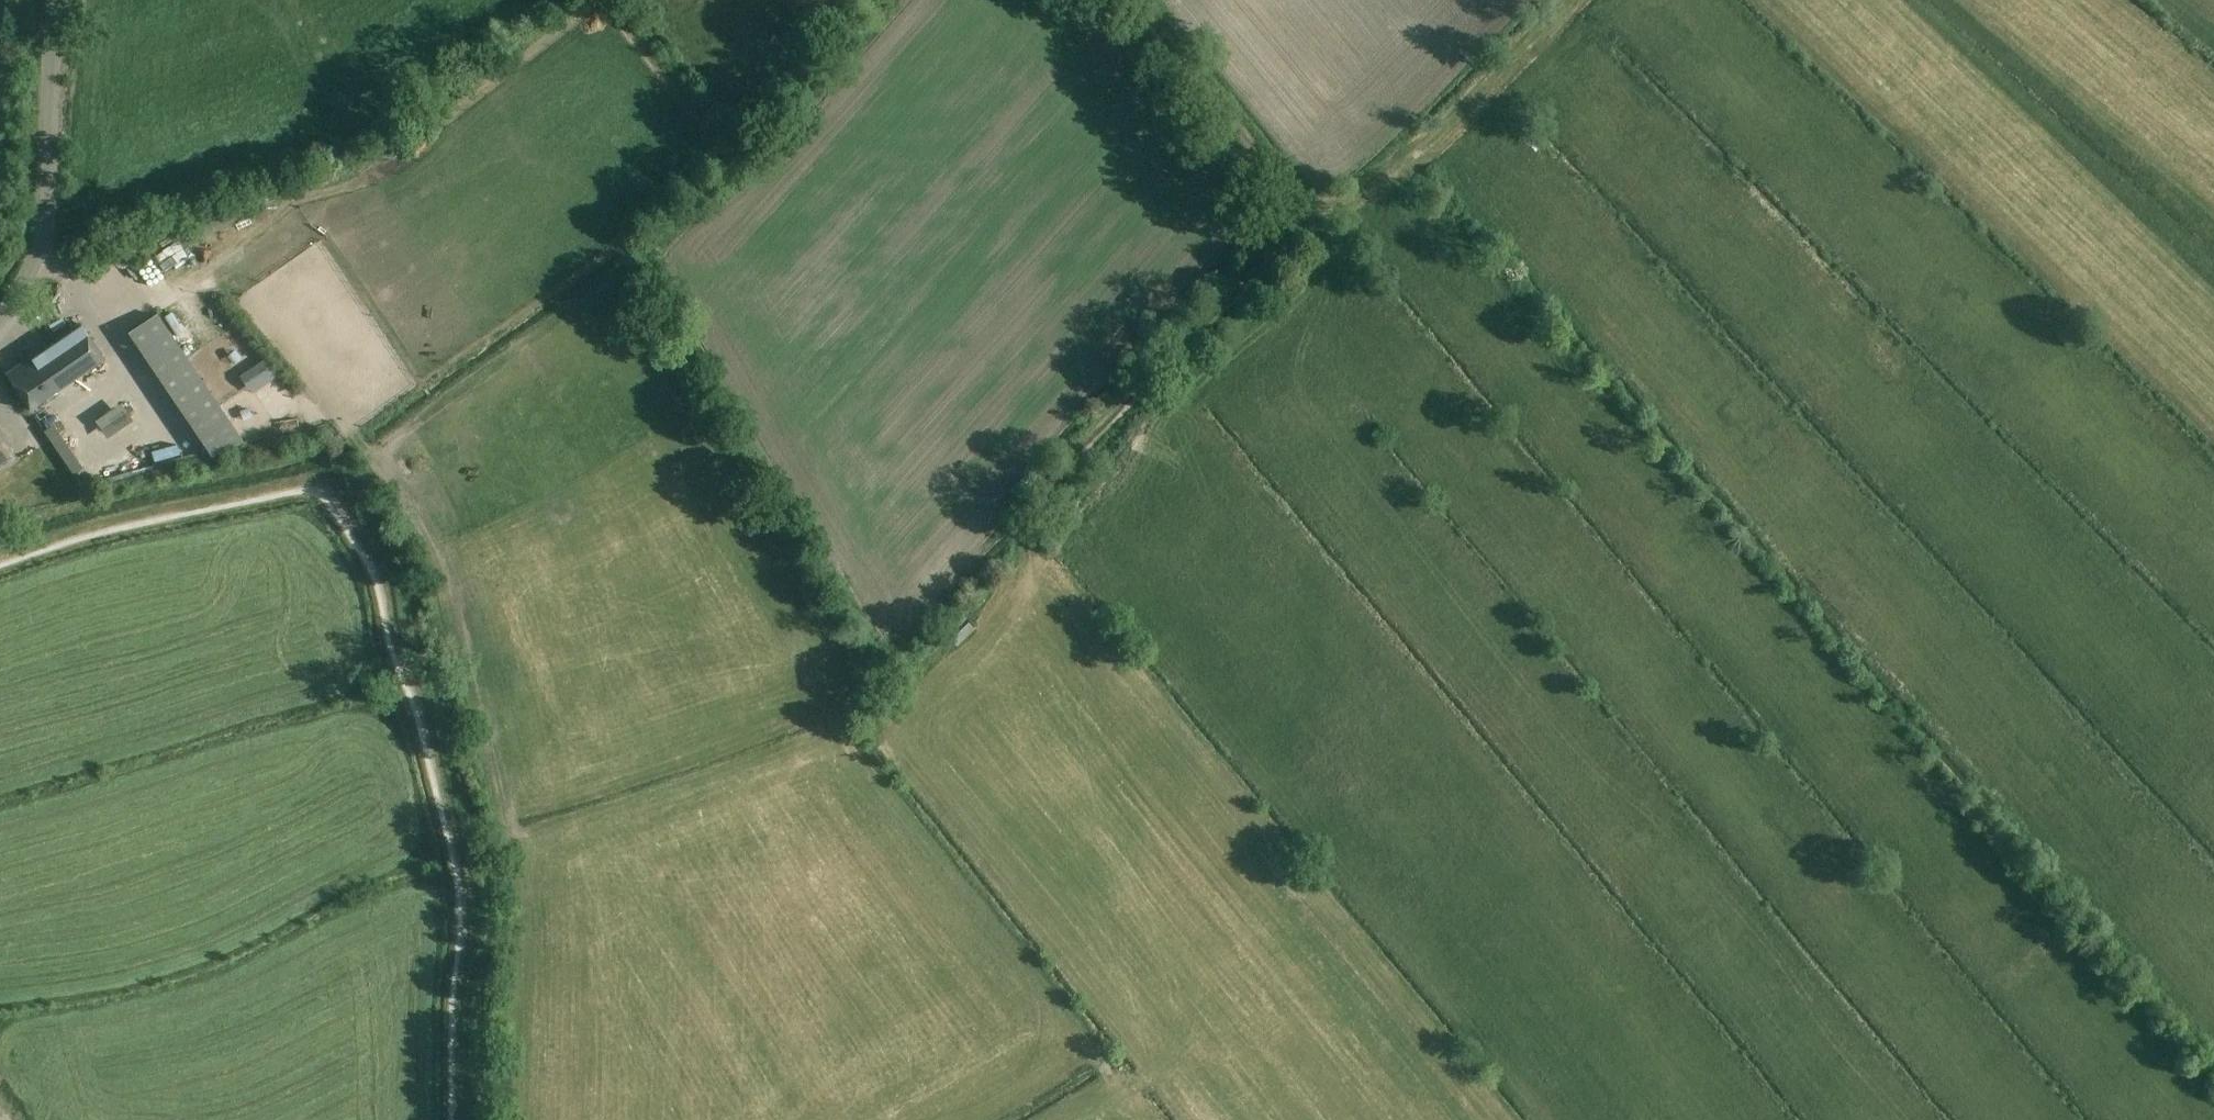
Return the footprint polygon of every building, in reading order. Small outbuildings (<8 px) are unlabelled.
[(185,214),(196,240),(226,227),(216,201),(185,214)] [(212,457),(241,438),(157,313),(128,333),(212,457)] [(30,409),(105,359),(81,323),(7,374),(30,409)] [(125,391),(96,408),(108,428),(136,411),(125,391)] [(12,457),(3,443),(0,439),(0,465),(12,457)]
